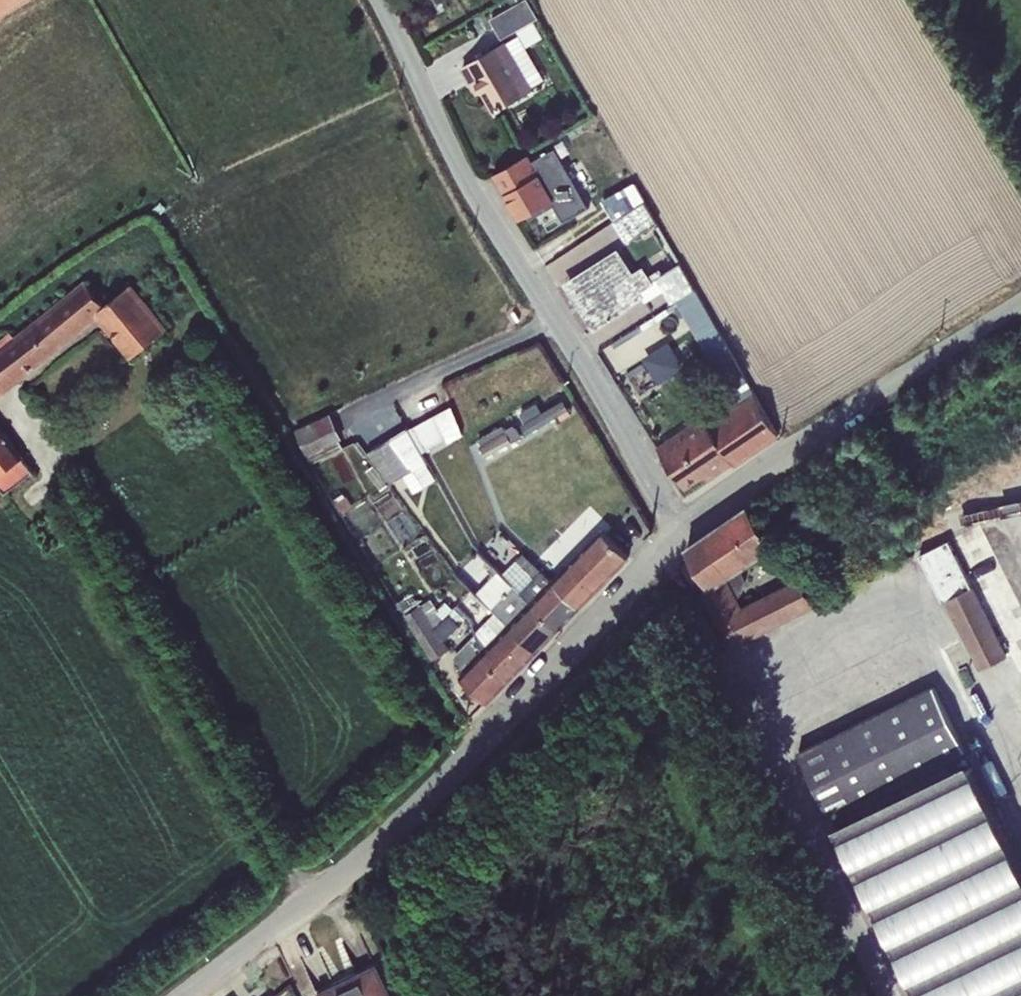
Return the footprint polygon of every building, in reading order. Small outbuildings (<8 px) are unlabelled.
[(21,0),(0,0),(0,15),(21,0)] [(419,2),(412,6),(417,14),(444,0),(418,0),(419,2)] [(501,40),(539,18),(528,0),(522,0),(489,19),(501,40)] [(518,34),(462,66),(472,82),(476,80),(494,112),(533,89),(532,86),(544,79),(518,34)] [(563,222),(589,208),(556,151),(533,163),(528,155),(493,174),(519,219),(527,215),(530,219),(554,206),(563,222)] [(602,203),(613,222),(644,201),(634,184),(602,203)] [(644,201),(613,222),(625,241),(630,242),(631,240),(656,223),(644,201)] [(619,250),(568,282),(584,307),(582,309),(594,329),(643,298),(645,302),(663,290),(672,304),(675,302),(694,289),(679,263),(663,273),(660,268),(649,275),(643,266),(633,272),(619,250)] [(97,319),(129,360),(168,327),(132,283),(105,305),(85,280),(15,337),(10,332),(0,340),(0,396),(97,319)] [(675,302),(725,389),(746,375),(694,289),(675,302)] [(668,342),(643,358),(659,383),(684,366),(668,342)] [(746,375),(725,389),(735,406),(751,395),(757,391),(746,375)] [(703,418),(658,448),(683,486),(702,474),(707,481),(733,463),(734,465),(778,435),(751,395),(735,406),(707,424),(703,418)] [(521,424),(526,432),(568,408),(563,398),(542,410),(538,403),(521,413),(526,422),(521,424)] [(412,427),(425,450),(446,439),(448,443),(463,435),(452,405),(412,427)] [(330,413),(295,429),(311,463),(342,448),(338,441),(342,438),(330,413)] [(6,494),(33,472),(22,458),(25,455),(11,437),(9,439),(6,435),(7,434),(0,425),(0,487),(6,494)] [(503,425),(477,439),(486,456),(522,436),(516,426),(506,431),(503,425)] [(375,465),(390,483),(427,463),(408,427),(367,453),(375,465)] [(390,483),(375,465),(366,471),(380,491),(390,483)] [(428,465),(405,478),(413,493),(436,479),(428,465)] [(749,506),(687,548),(710,587),(701,591),(730,649),(816,606),(797,579),(743,606),(738,597),(740,596),(741,595),(742,593),(743,591),(744,590),(745,588),(745,586),(745,584),(745,582),(745,581),(745,578),(744,576),(743,574),(742,572),(741,570),(777,546),(749,506)] [(579,607),(629,556),(603,531),(553,582),(579,607)] [(949,540),(920,555),(942,601),(945,600),(980,670),(1007,656),(949,540)] [(579,607),(553,582),(523,553),(517,560),(535,578),(520,593),(557,629),(579,607)] [(502,576),(520,593),(535,578),(517,560),(502,576)] [(502,576),(497,571),(475,593),(494,612),(536,651),(557,629),(520,593),(502,576)] [(432,661),(449,649),(444,639),(436,628),(421,605),(413,593),(395,604),(432,661)] [(436,628),(449,613),(453,609),(446,601),(438,609),(431,598),(421,605),(436,628)] [(536,651),(494,612),(475,632),(482,655),(508,680),(536,651)] [(704,612),(685,622),(700,654),(720,644),(704,612)] [(436,628),(444,639),(461,623),(449,613),(436,628)] [(482,655),(475,632),(452,656),(453,663),(461,673),(459,676),(486,702),(508,680),(482,655)] [(934,686),(798,752),(830,818),(967,752),(934,686)] [(835,826),(918,995),(1020,995),(1020,865),(970,760),(835,826)] [(354,995),(391,995),(376,965),(346,980),(354,995)] [(317,995),(354,995),(346,980),(317,994),(317,995)]
